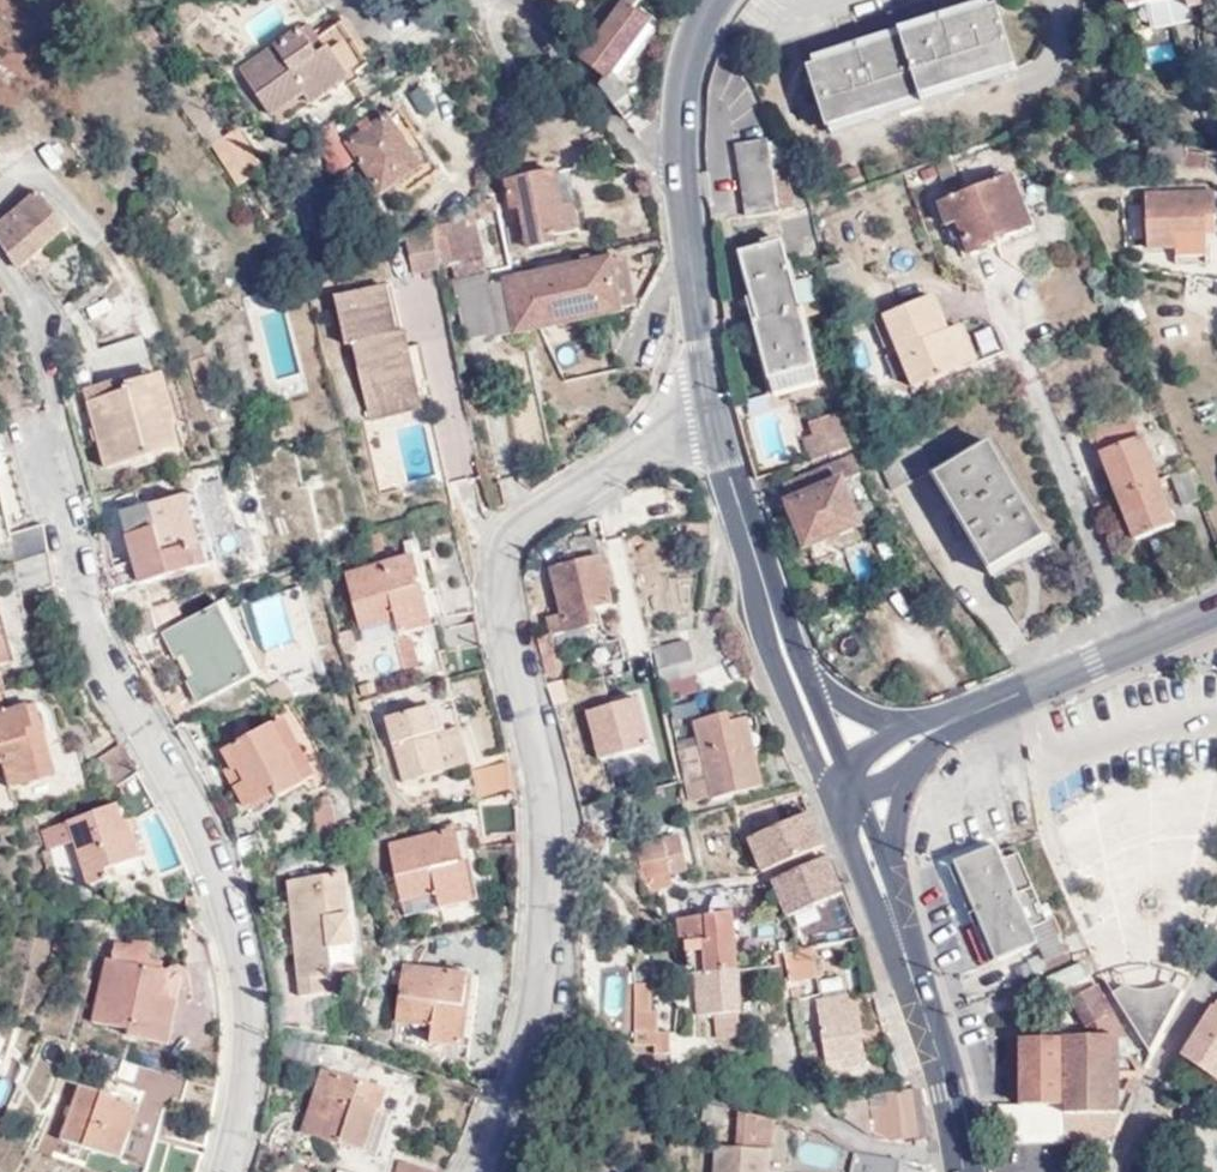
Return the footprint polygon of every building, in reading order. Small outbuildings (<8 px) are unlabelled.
[(599,89),(621,120),(633,109),(614,80),(655,20),(639,7),(629,0),(625,0),(580,59),(604,82),(599,89)] [(1142,2),(1149,29),(1187,21),(1184,5),(1182,0),(1154,0),(1142,2)] [(1008,66),(989,8),(945,23),(856,52),(805,69),(824,126),(1008,66)] [(367,60),(339,21),(311,42),(299,27),(240,68),(270,113),(306,88),(313,98),(367,60)] [(432,168),(392,114),(345,148),(388,202),(432,168)] [(237,186),(266,164),(238,124),(208,144),(237,186)] [(768,184),(763,142),(733,146),(744,216),(787,208),(784,183),(768,184)] [(858,178),(854,166),(834,172),(838,184),(858,178)] [(557,202),(551,168),(499,178),(510,232),(516,232),(518,246),(548,241),(547,230),(574,226),(571,200),(557,202)] [(1029,226),(1009,175),(933,205),(945,235),(957,231),(966,256),(995,245),(994,241),(1029,226)] [(40,186),(0,217),(0,234),(23,263),(70,225),(40,186)] [(1210,238),(1209,192),(1145,192),(1143,249),(1171,250),(1172,238),(1210,238)] [(481,274),(468,207),(428,222),(437,269),(446,267),(449,280),(481,274)] [(437,269),(428,222),(400,233),(407,273),(437,269)] [(801,321),(797,309),(778,245),(739,256),(758,322),(749,325),(772,396),(818,381),(801,321)] [(511,333),(539,326),(616,309),(607,256),(518,276),(500,280),(511,331),(511,333)] [(459,339),(493,334),(483,283),(481,274),(449,280),(459,339)] [(493,334),(511,331),(500,280),(483,283),(493,334)] [(346,341),(357,394),(405,377),(400,349),(382,351),(380,336),(397,333),(387,285),(331,296),(340,342),(346,341)] [(961,365),(943,325),(929,292),(880,312),(913,387),(961,365)] [(816,304),(797,309),(801,321),(819,316),(816,304)] [(955,322),(943,325),(961,365),(972,362),(955,322)] [(115,354),(143,339),(141,332),(111,339),(115,354)] [(400,349),(397,333),(380,336),(382,351),(400,349)] [(152,374),(143,339),(115,354),(119,376),(121,394),(84,403),(97,467),(169,448),(163,424),(173,419),(158,373),(152,374)] [(121,394),(119,376),(83,386),(84,403),(121,394)] [(405,377),(357,394),(361,416),(393,411),(391,394),(408,389),(405,377)] [(391,394),(393,411),(411,408),(408,389),(391,394)] [(802,423),(807,438),(834,431),(829,414),(802,423)] [(1168,524),(1126,419),(1104,428),(1086,435),(1129,540),(1168,524)] [(804,439),(811,460),(849,448),(843,428),(834,431),(807,438),(804,439)] [(1049,548),(990,444),(931,474),(990,579),(1049,548)] [(858,476),(850,458),(784,485),(789,499),(783,502),(804,547),(860,525),(844,483),(858,476)] [(1179,502),(1197,494),(1184,463),(1163,471),(1179,502)] [(195,490),(185,493),(205,563),(213,561),(195,490)] [(118,510),(128,552),(135,580),(205,563),(185,493),(118,510)] [(40,524),(6,531),(12,560),(47,551),(40,524)] [(546,623),(550,641),(588,631),(598,666),(624,658),(622,648),(607,649),(598,612),(609,605),(588,524),(558,530),(566,563),(546,569),(558,621),(546,623)] [(12,560),(14,567),(42,561),(50,583),(53,582),(47,551),(12,560)] [(128,552),(101,560),(105,573),(110,586),(135,580),(128,552)] [(427,625),(410,556),(347,571),(359,626),(395,619),(399,632),(427,625)] [(42,561),(14,567),(20,592),(50,583),(42,561)] [(274,578),(278,592),(299,587),(296,575),(274,578)] [(278,592),(278,595),(291,639),(312,634),(299,587),(278,592)] [(182,684),(188,696),(227,687),(249,676),(254,673),(218,602),(150,636),(155,648),(165,645),(173,663),(181,658),(192,678),(182,684)] [(474,646),(469,624),(429,635),(434,654),(474,646)] [(417,663),(410,636),(399,638),(406,666),(417,663)] [(11,663),(5,638),(0,639),(0,665),(11,663)] [(533,645),(541,677),(559,673),(550,641),(533,645)] [(649,651),(656,685),(694,678),(687,644),(649,651)] [(227,687),(252,682),(249,676),(227,687)] [(256,688),(252,682),(227,687),(226,688),(234,699),(256,688)] [(227,687),(188,696),(193,705),(226,688),(227,687)] [(585,705),(599,754),(655,738),(641,689),(585,705)] [(40,777),(31,735),(44,732),(39,702),(0,711),(0,771),(4,770),(6,784),(40,777)] [(397,775),(465,759),(456,726),(442,728),(437,704),(382,716),(397,775)] [(283,715),(273,720),(302,784),(314,778),(283,715)] [(759,790),(743,719),(716,725),(714,717),(691,721),(697,750),(679,753),(692,805),(759,790)] [(302,784),(273,720),(226,746),(238,769),(244,779),(230,785),(241,804),(267,789),(273,799),(302,784)] [(31,735),(40,777),(53,775),(44,732),(31,735)] [(117,800),(64,818),(152,802),(120,742),(91,757),(117,800)] [(501,751),(488,754),(490,761),(493,786),(509,784),(501,751)] [(490,761),(488,754),(465,759),(466,767),(490,761)] [(493,786),(490,761),(466,767),(470,790),(493,786)] [(244,779),(238,769),(225,776),(230,785),(244,779)] [(496,810),(494,794),(475,796),(478,830),(497,828),(496,810)] [(510,794),(494,794),(496,810),(497,828),(512,828),(510,794)] [(794,807),(789,797),(739,818),(762,875),(824,849),(811,816),(804,819),(798,804),(794,807)] [(64,818),(72,841),(85,884),(108,876),(106,866),(140,856),(127,819),(152,802),(64,818)] [(316,826),(333,822),(331,804),(312,805),(316,826)] [(64,818),(40,823),(47,846),(72,841),(64,818)] [(352,819),(337,819),(335,822),(340,835),(354,834),(352,819)] [(340,835),(335,822),(333,822),(316,826),(318,838),(340,835)] [(440,905),(472,897),(456,828),(389,843),(403,903),(436,895),(440,905)] [(689,865),(682,840),(629,847),(638,899),(675,892),(672,867),(689,865)] [(1036,931),(1043,928),(1014,851),(998,856),(996,851),(957,866),(996,965),(1034,949),(1030,933),(1036,931)] [(844,897),(829,860),(772,884),(788,920),(844,897)] [(286,879),(295,972),(320,971),(320,994),(353,968),(344,873),(286,879)] [(735,970),(729,891),(695,894),(696,920),(676,922),(678,949),(691,948),(693,975),(735,970)] [(405,913),(440,905),(436,895),(403,903),(405,913)] [(844,897),(788,920),(799,947),(860,935),(844,897)] [(1063,938),(1054,922),(1043,928),(1036,931),(1043,948),(1063,938)] [(144,963),(150,940),(128,939),(114,938),(110,955),(144,963)] [(775,984),(819,979),(814,945),(796,948),(770,951),(772,966),(775,984)] [(168,970),(144,963),(110,955),(105,954),(90,1015),(129,1026),(128,1032),(166,1042),(176,1001),(161,997),(168,970)] [(450,1038),(462,970),(460,969),(461,961),(435,957),(433,967),(401,963),(394,1017),(429,1022),(427,1031),(450,1038)] [(1085,958),(1047,973),(1055,991),(1093,976),(1085,958)] [(868,985),(864,964),(833,967),(837,987),(868,985)] [(183,973),(168,970),(161,997),(176,1001),(183,973)] [(450,1038),(459,1041),(470,971),(462,970),(450,1038)] [(735,970),(688,976),(697,1018),(743,1012),(735,970)] [(320,971),(295,972),(297,996),(320,994),(320,971)] [(1122,987),(1155,1049),(1179,991),(1163,985),(1147,992),(1135,992),(1125,985),(1122,987)] [(1151,1056),(1155,1049),(1122,987),(1110,995),(1151,1056)] [(651,989),(631,989),(631,1034),(658,1034),(658,1017),(652,1012),(651,989)] [(1115,1127),(1114,1025),(1092,990),(1071,1003),(1087,1032),(1087,1042),(1059,1043),(1061,1106),(1062,1141),(1099,1142),(1115,1127)] [(845,1009),(844,997),(814,1001),(825,1072),(863,1066),(856,1009),(845,1009)] [(1180,1061),(1216,1085),(1216,1005),(1180,1061)] [(425,1040),(449,1044),(450,1038),(427,1031),(425,1040)] [(1020,1045),(1017,1105),(1061,1106),(1059,1043),(1020,1045)] [(362,1149),(384,1087),(317,1065),(297,1129),(362,1149)] [(119,1153),(129,1128),(116,1124),(127,1098),(115,1093),(120,1079),(106,1074),(100,1088),(78,1081),(58,1131),(119,1153)] [(913,1137),(925,1135),(917,1093),(904,1094),(913,1137)] [(879,1137),(913,1137),(904,1094),(871,1096),(879,1137)] [(116,1124),(129,1128),(138,1101),(127,1098),(116,1124)] [(724,1125),(726,1108),(707,1107),(706,1124),(724,1125)] [(774,1120),(766,1118),(754,1115),(739,1114),(736,1149),(717,1147),(715,1171),(762,1171),(764,1151),(771,1153),(774,1120)] [(178,1171),(192,1171),(198,1153),(185,1148),(178,1171)] [(762,1171),(769,1171),(771,1153),(764,1151),(762,1171)] [(846,1171),(892,1171),(895,1161),(849,1152),(846,1171)] [(422,1167),(392,1160),(388,1171),(437,1171),(422,1167)]
